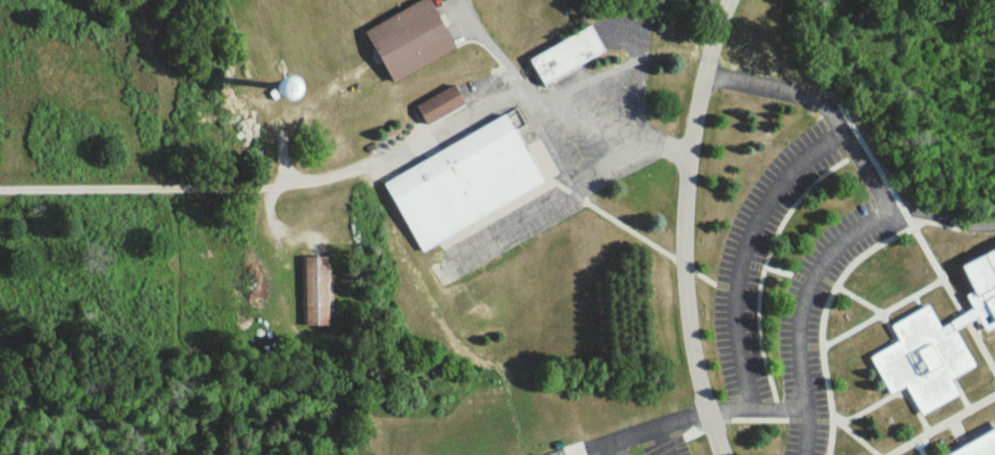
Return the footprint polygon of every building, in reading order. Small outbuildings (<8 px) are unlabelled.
[(390,83),(452,48),(425,0),(420,0),(362,33),(390,83)] [(527,60),(541,85),(600,51),(586,26),(527,60)] [(413,106),(423,125),(461,104),(451,85),(413,106)] [(381,185),(421,253),(542,182),(540,178),(519,143),(502,114),(381,185)] [(965,292),(958,295),(965,307),(936,326),(939,333),(947,329),(970,315),(980,330),(994,322),(994,246),(953,267),(965,292)] [(303,258),(304,326),(326,326),(325,257),(303,258)] [(427,269),(446,302),(463,293),(444,259),(427,269)] [(921,304),(939,333),(947,329),(969,365),(952,375),(947,378),(954,393),(918,414),(900,385),(887,393),(867,355),(893,339),(886,325),(890,322),(921,304)] [(948,454),(994,454),(994,429),(948,454)]
